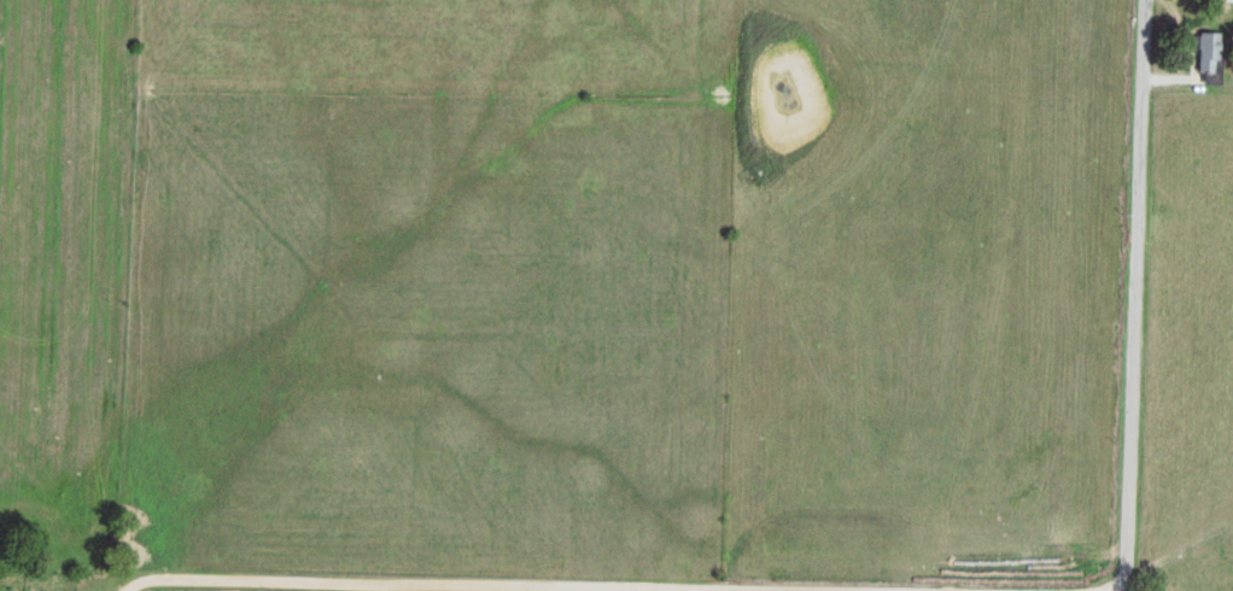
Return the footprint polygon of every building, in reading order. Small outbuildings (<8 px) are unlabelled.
[(1208,74),(1208,59),(1217,59),(1218,35),(1194,34),(1193,74),(1208,74)]
